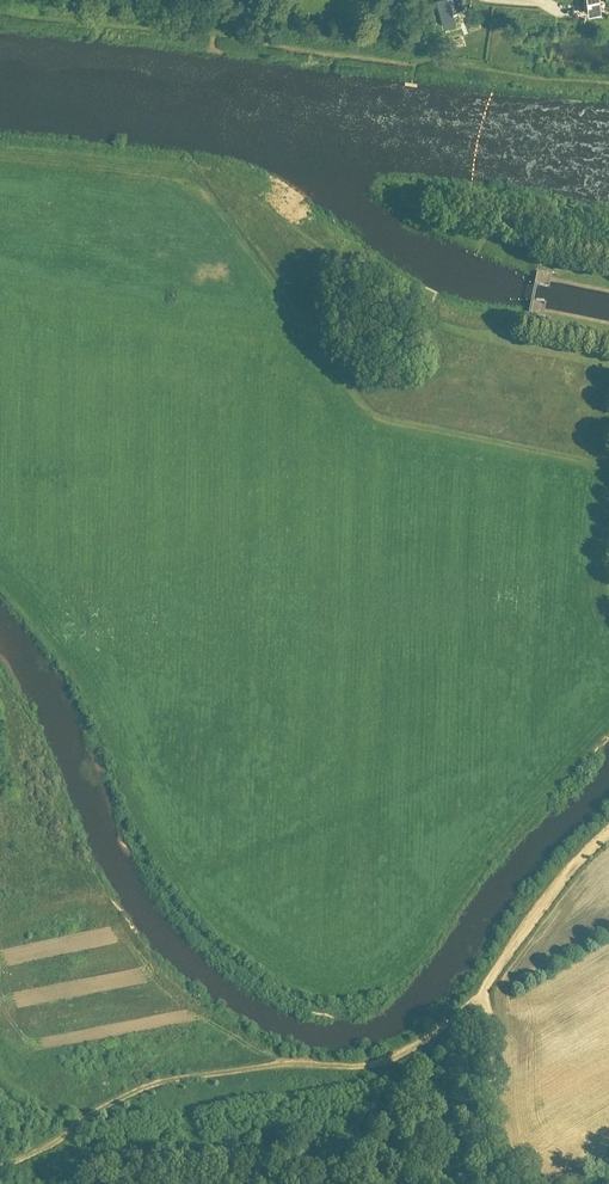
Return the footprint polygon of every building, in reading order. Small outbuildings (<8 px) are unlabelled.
[(457,22),(454,13),(466,10),(463,0),(437,0),(446,26),(457,22)] [(600,0),(576,0),(577,5),(589,4),(590,13),(602,12),(600,0)]
